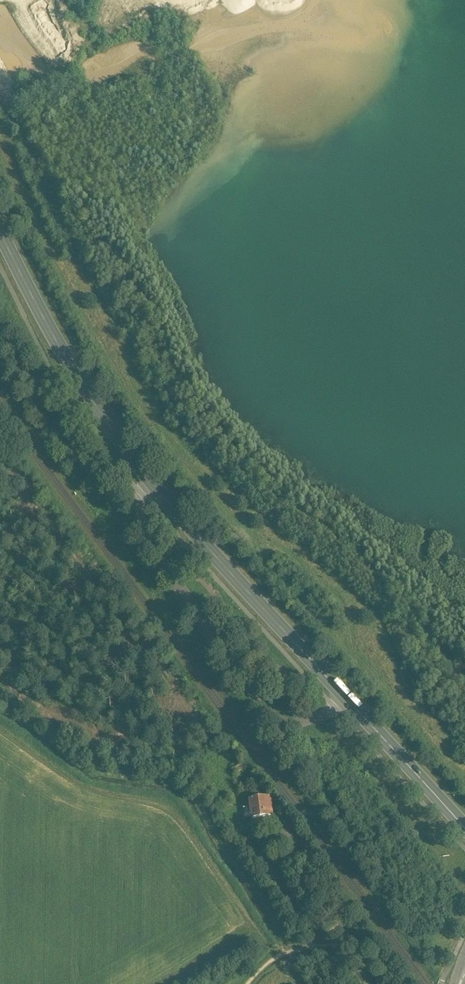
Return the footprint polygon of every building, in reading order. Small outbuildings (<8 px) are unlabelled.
[(266,799),(250,801),(252,818),(272,816),(271,808),(268,808),(266,799)]
